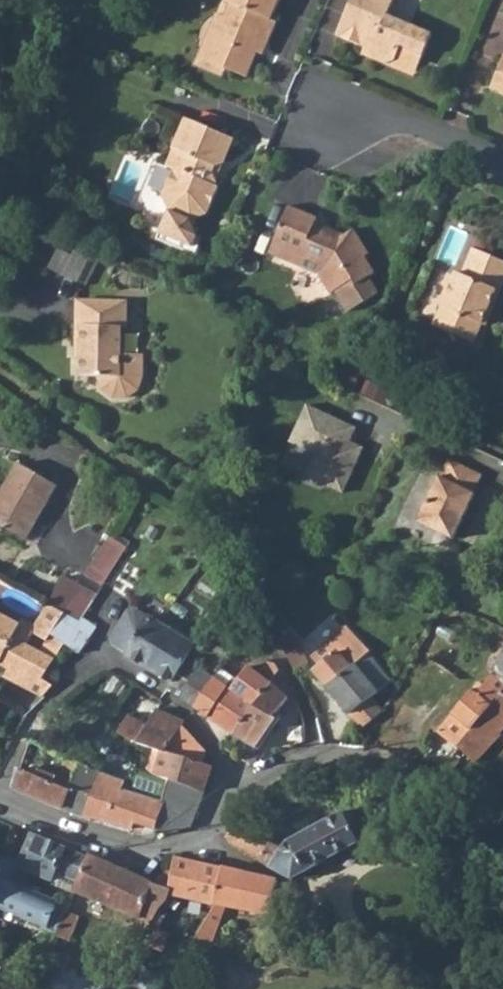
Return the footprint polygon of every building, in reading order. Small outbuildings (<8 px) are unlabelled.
[(207,59),(227,67),(248,77),(259,52),(263,41),(268,43),(277,22),(272,20),(281,0),(226,0),(231,2),(225,17),(207,59)] [(338,36),(373,51),(377,61),(387,65),(394,62),(418,72),(433,35),(389,16),(396,0),(353,0),(338,36)] [(227,67),(207,59),(225,17),(216,13),(196,63),(224,74),(227,67)] [(263,41),(259,52),(264,54),(268,43),(263,41)] [(502,92),(502,58),(491,87),(502,92)] [(387,65),(415,77),(418,72),(394,62),(387,65)] [(208,213),(220,185),(213,174),(216,166),(223,165),(234,138),(187,118),(166,167),(173,170),(163,194),(169,211),(157,239),(195,255),(201,242),(191,220),(208,213)] [(289,207),(273,247),(285,253),(282,262),(318,277),(329,295),(352,280),(355,284),(374,273),(363,257),(367,255),(352,230),(339,238),(315,228),(318,219),(289,207)] [(62,242),(52,268),(86,282),(97,257),(62,242)] [(273,247),(269,256),(282,262),(285,253),(273,247)] [(483,322),(496,290),(501,291),(502,286),(502,260),(476,249),(465,274),(459,272),(436,326),(474,342),(483,322)] [(95,370),(97,382),(109,391),(123,391),(135,383),(140,370),(140,348),(119,348),(119,322),(125,322),(125,295),(74,295),(74,338),(78,338),(78,369),(95,370)] [(307,406),(289,444),(314,455),(303,477),(342,496),(364,450),(350,444),(357,429),(307,406)] [(438,477),(417,522),(455,540),(476,495),(473,494),(482,476),(448,461),(440,478),(438,477)] [(0,494),(0,525),(23,539),(55,485),(18,463),(0,494)] [(109,538),(90,566),(106,577),(125,547),(110,539),(109,538)] [(39,653),(54,661),(64,646),(65,644),(59,641),(50,635),(59,619),(72,627),(77,619),(44,602),(32,630),(47,640),(39,653)] [(167,690),(179,698),(198,669),(194,666),(185,661),(187,656),(195,645),(173,631),(147,616),(146,618),(133,610),(126,612),(110,637),(112,644),(125,652),(123,654),(146,667),(171,684),(167,690)] [(8,670),(11,671),(20,652),(19,652),(7,646),(20,622),(0,612),(0,666),(8,670)] [(338,616),(306,642),(315,652),(345,625),(338,616)] [(88,637),(72,627),(59,619),(50,635),(59,641),(65,644),(64,646),(78,654),(88,637)] [(345,625),(315,652),(311,655),(320,665),(314,671),(363,728),(383,711),(371,697),(391,680),(368,654),(371,651),(347,624),(345,625)] [(187,656),(185,661),(194,666),(210,641),(201,634),(195,645),(187,656)] [(296,639),(281,647),(293,670),(308,661),(297,641),(296,639)] [(5,677),(26,689),(33,676),(40,681),(54,661),(39,653),(23,644),(19,652),(20,652),(11,671),(8,670),(5,677)] [(455,745),(463,736),(479,717),(502,688),(502,655),(490,672),(493,674),(479,692),(474,688),(439,731),(455,745)] [(213,658),(203,673),(211,678),(222,665),(213,658)] [(258,674),(264,678),(274,664),(267,662),(258,674)] [(264,678),(271,683),(278,672),(274,664),(264,678)] [(229,689),(210,718),(234,734),(271,683),(264,678),(258,674),(248,667),(229,689)] [(198,669),(179,698),(192,707),(211,678),(203,673),(198,669)] [(234,734),(258,749),(280,717),(277,713),(289,701),(293,710),(300,707),(292,693),(278,672),(271,683),(234,734)] [(26,689),(41,697),(50,686),(40,681),(33,676),(26,689)] [(211,678),(192,707),(210,718),(229,689),(211,678)] [(479,717),(463,736),(455,745),(472,761),(498,733),(496,732),(502,724),(502,688),(479,717)] [(128,717),(118,733),(121,735),(130,738),(164,749),(181,726),(185,722),(158,711),(155,710),(148,726),(128,717)] [(181,726),(164,749),(175,754),(199,762),(204,750),(187,732),(181,726)] [(164,749),(156,777),(169,782),(202,793),(211,765),(199,762),(175,754),(164,749)] [(19,769),(14,789),(24,794),(83,817),(100,775),(81,766),(57,756),(47,751),(41,765),(74,781),(70,793),(19,769)] [(100,775),(83,817),(91,820),(92,818),(132,830),(135,823),(156,830),(162,805),(164,802),(169,782),(154,777),(137,770),(130,768),(125,784),(100,775)] [(169,782),(164,802),(195,812),(202,793),(169,782)] [(162,805),(156,830),(169,834),(190,827),(195,812),(164,802),(162,805)] [(284,850),(235,822),(226,837),(229,844),(288,879),(293,882),(309,874),(365,844),(346,808),(340,812),(341,815),(290,842),(287,845),(284,850)] [(17,863),(15,866),(73,891),(87,857),(28,833),(17,863)] [(87,857),(73,891),(146,921),(151,923),(160,903),(163,905),(167,894),(173,866),(155,879),(152,885),(89,854),(87,857)] [(0,856),(0,866),(1,867),(0,869),(0,910),(44,930),(55,935),(57,930),(64,911),(67,905),(57,901),(10,880),(15,866),(17,863),(0,856)] [(173,866),(167,894),(215,906),(222,869),(175,858),(173,866)] [(215,906),(202,926),(215,934),(225,906),(270,916),(277,881),(222,869),(215,906)] [(64,911),(57,930),(69,935),(77,917),(64,911)] [(128,988),(140,988),(138,978),(142,959),(151,939),(140,935),(130,957),(126,978),(128,988)] [(49,949),(39,973),(54,979),(59,982),(66,967),(73,955),(67,951),(64,956),(49,949)] [(49,988),(97,988),(99,984),(66,967),(59,982),(54,979),(49,988)]
